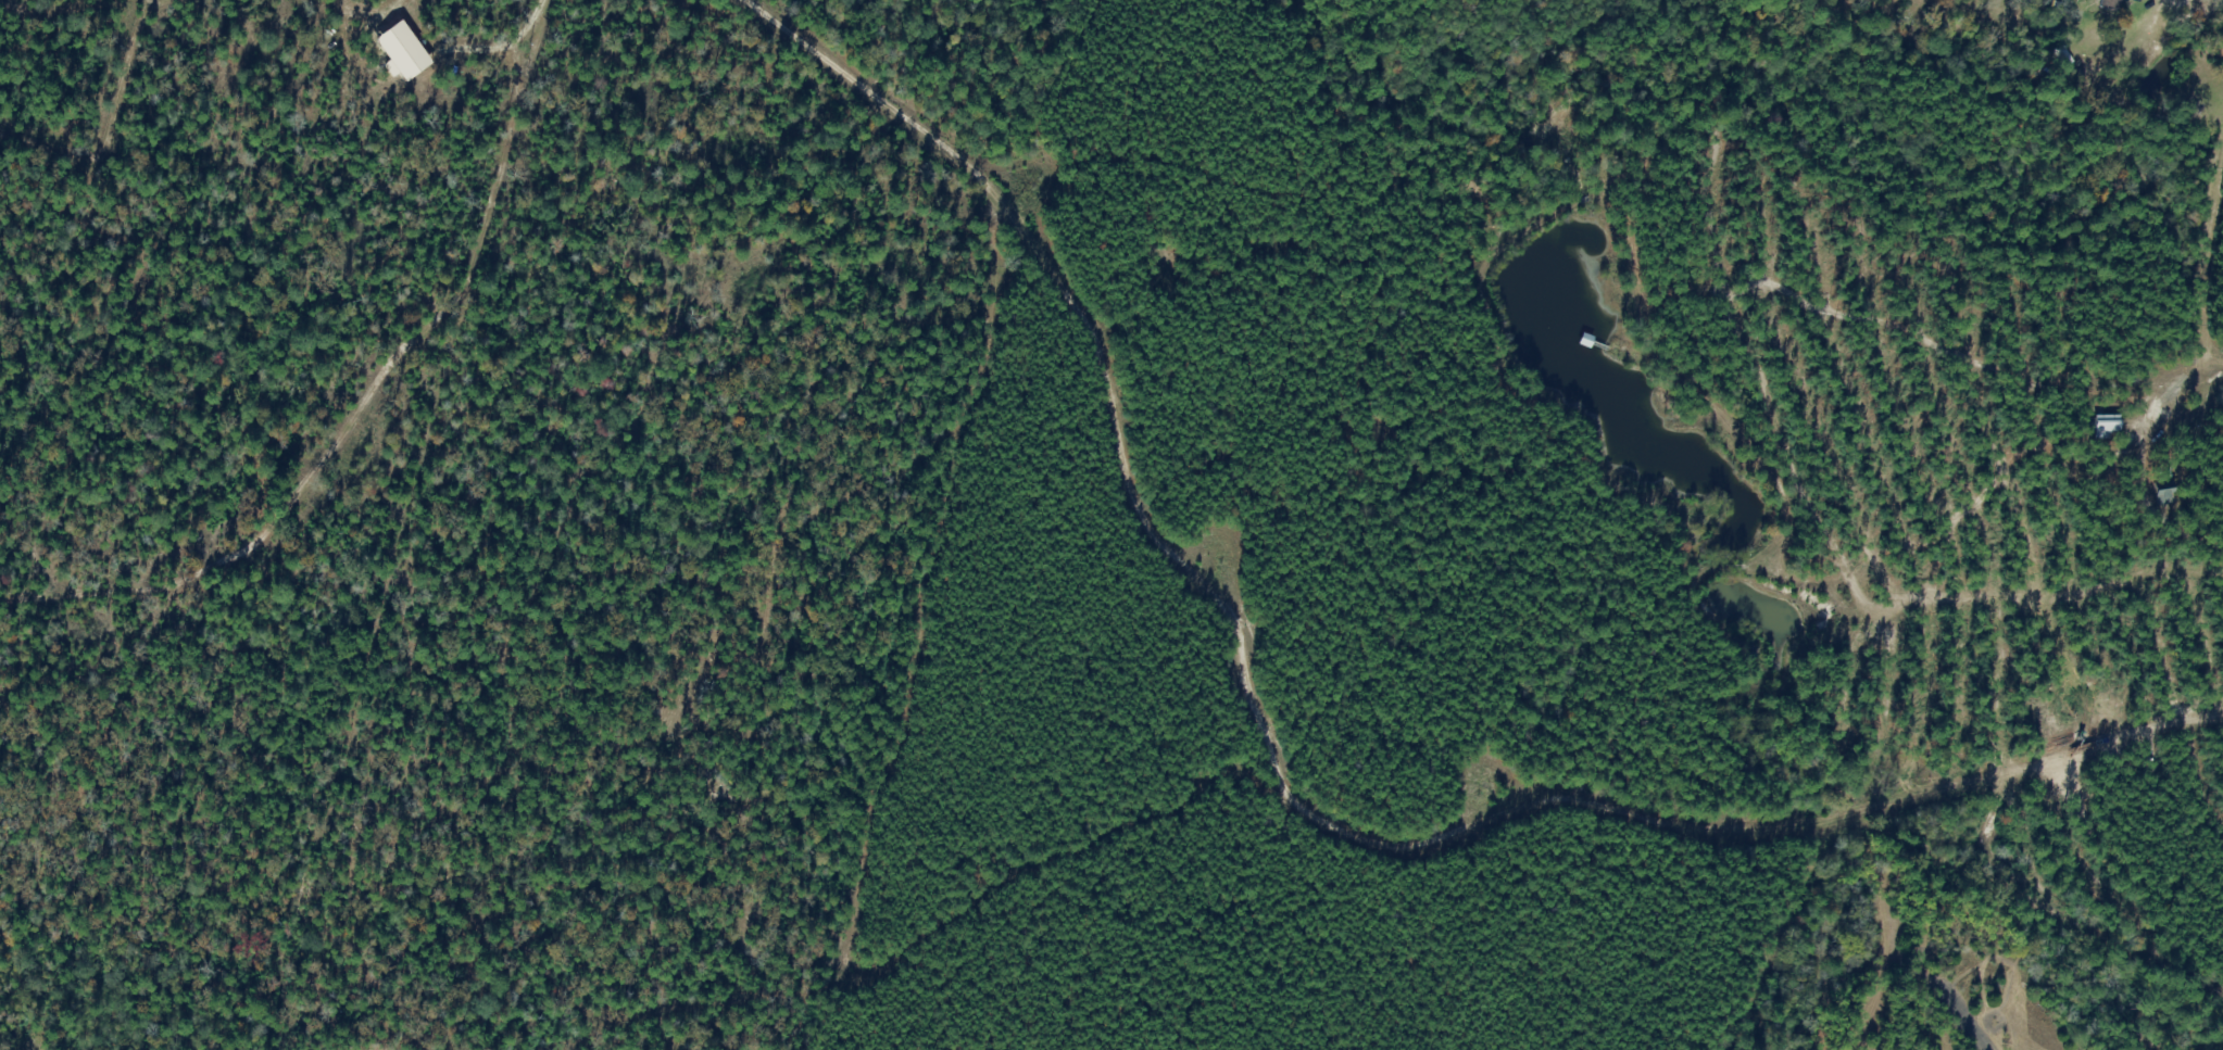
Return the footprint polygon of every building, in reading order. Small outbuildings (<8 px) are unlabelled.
[(2117,0),(2100,0),(2098,7),(2115,10),(2117,0)] [(2120,414),(2096,414),(2096,438),(2120,438),(2120,414)] [(2156,481),(2158,504),(2178,502),(2176,479),(2156,481)]
